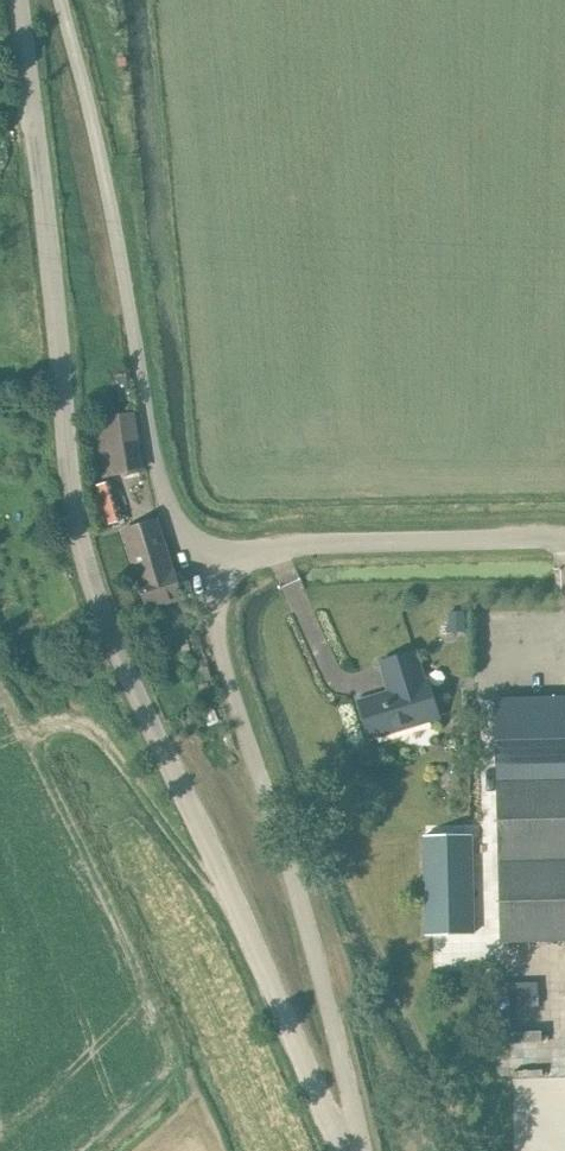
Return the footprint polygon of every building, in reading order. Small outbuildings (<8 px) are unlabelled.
[(103,477),(143,471),(134,412),(94,418),(103,477)] [(109,524),(120,521),(107,482),(97,485),(109,524)] [(156,518),(122,531),(135,567),(141,565),(144,574),(140,575),(151,604),(155,603),(176,595),(179,594),(183,592),(173,563),(168,565),(165,556),(169,554),(156,518)] [(370,737),(437,716),(426,680),(423,681),(415,653),(381,663),(390,692),(359,701),(370,737)] [(83,670),(71,675),(75,685),(88,680),(83,670)] [(208,682),(198,685),(201,696),(211,693),(208,682)] [(495,701),(501,942),(564,941),(564,699),(495,701)] [(472,834),(422,836),(425,936),(474,935),(472,834)]
